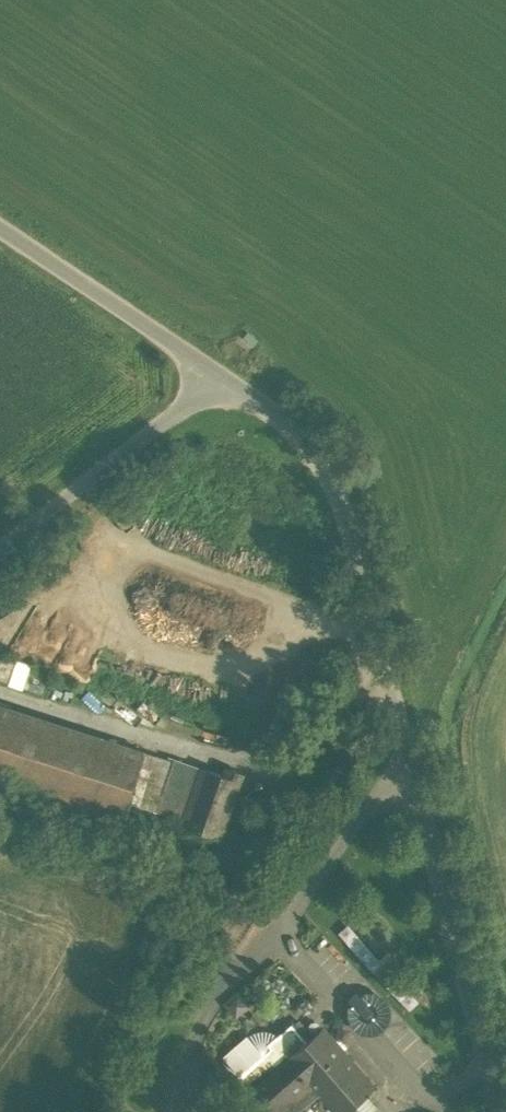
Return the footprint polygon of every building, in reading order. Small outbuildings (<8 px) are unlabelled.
[(0,706),(0,782),(122,821),(144,752),(0,706)] [(171,757),(152,810),(184,821),(183,825),(219,838),(242,773),(228,768),(225,776),(171,757)] [(237,1079),(265,1111),(345,1111),(373,1088),(323,1029),(307,1042),(292,1024),(277,1037),(268,1044),(272,1049),(237,1079)] [(223,1064),(237,1079),(272,1049),(268,1044),(277,1037),(274,1034),(272,1033),(270,1032),(266,1031),(262,1031),(258,1031),(251,1034),(223,1057),(223,1064)]
